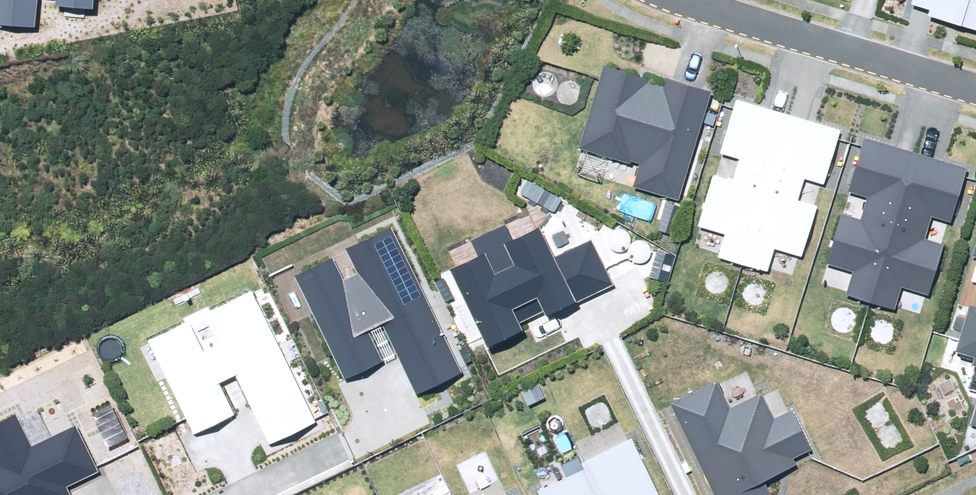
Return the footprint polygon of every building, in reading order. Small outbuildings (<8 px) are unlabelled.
[(35,27),(37,0),(0,0),(0,24),(35,27)] [(53,5),(92,8),(93,0),(54,0),(53,5)] [(975,30),(975,0),(914,0),(912,6),(930,11),(929,16),(975,30)] [(641,162),(634,187),(681,200),(711,91),(667,78),(665,86),(647,81),(647,80),(603,67),(580,149),(631,164),(632,160),(641,162)] [(720,257),(768,272),(775,251),(801,259),(817,209),(798,203),(805,180),(824,185),(841,132),(740,101),(723,154),(740,160),(733,183),(715,177),(699,227),(727,235),(720,257)] [(846,294),(894,309),(901,288),(928,296),(943,246),(924,240),(932,217),(950,222),(967,169),(866,138),(849,191),(866,197),(859,220),(841,214),(826,264),(853,272),(846,294)] [(449,270),(487,348),(522,331),(518,323),(544,311),(547,317),(612,285),(590,241),(554,258),(540,229),(514,241),(505,224),(471,241),(478,256),(449,270)] [(391,226),(345,248),(357,273),(343,280),(332,258),(294,276),(345,380),(383,362),(367,330),(381,323),(417,395),(463,373),(391,226)] [(235,375),(268,444),(316,422),(255,291),(207,313),(221,344),(205,351),(192,325),(150,345),(193,435),(234,415),(219,383),(235,375)] [(975,367),(975,307),(970,305),(955,352),(975,358),(972,366),(975,367)] [(715,494),(769,494),(762,481),(796,465),(793,459),(811,451),(791,410),(773,418),(761,393),(729,409),(717,383),(671,405),(715,494)] [(67,486),(98,472),(76,426),(31,447),(16,414),(0,421),(0,494),(71,494),(67,486)] [(540,494),(657,494),(630,440),(581,463),(583,469),(538,491),(540,494)]
